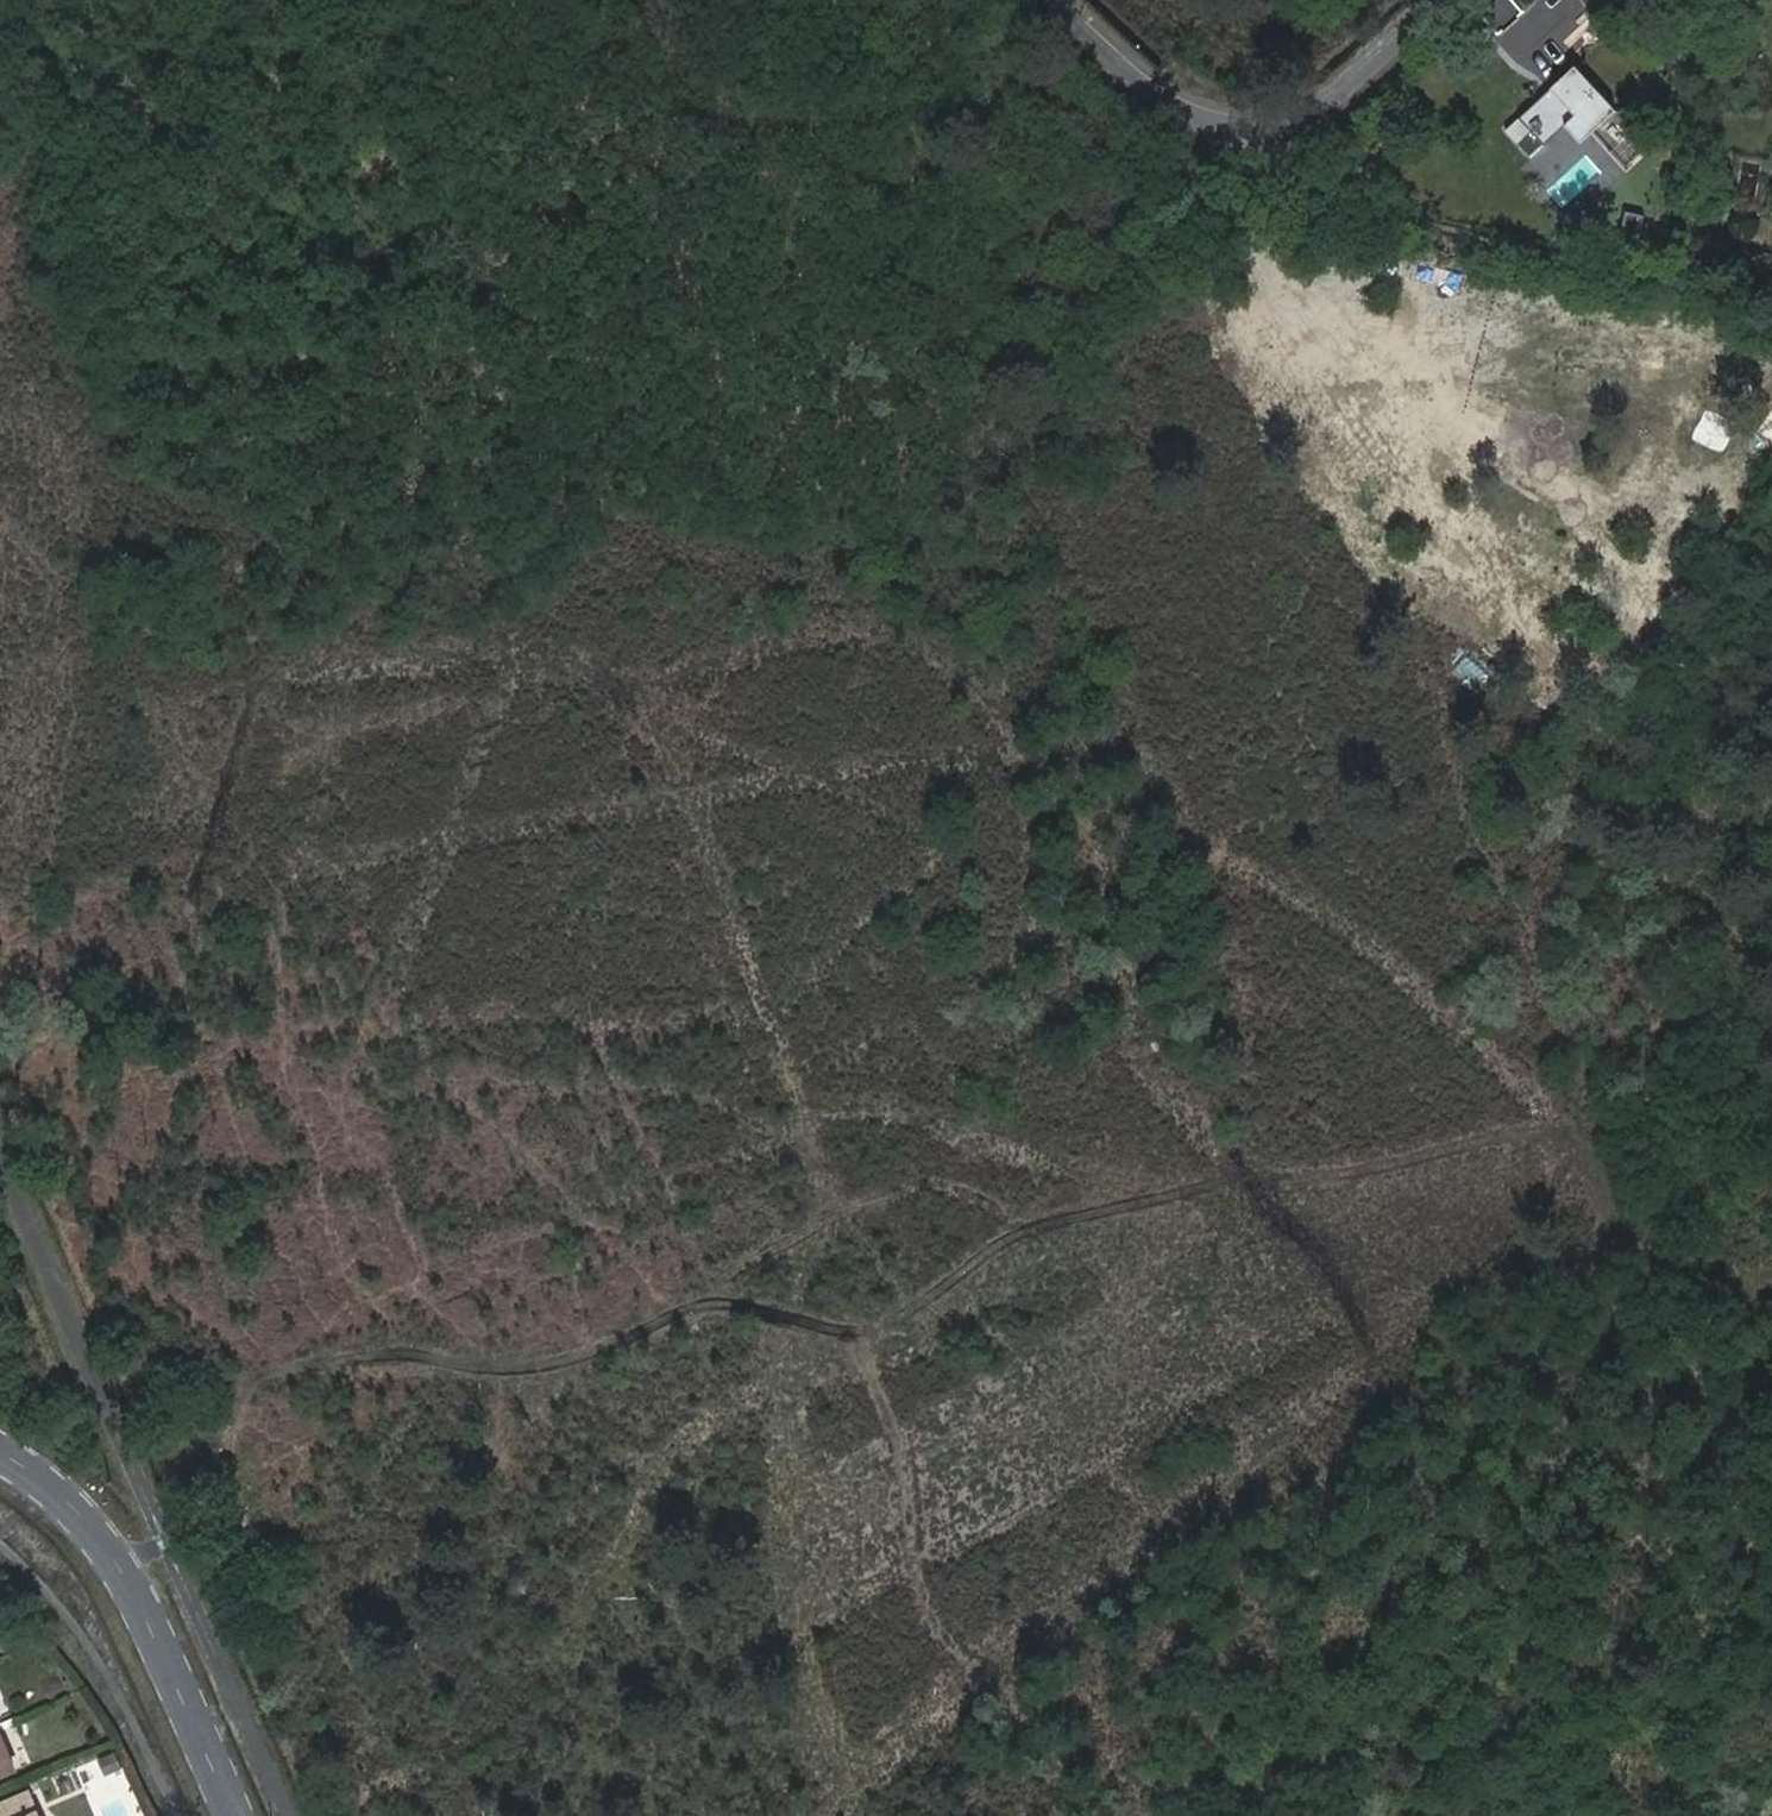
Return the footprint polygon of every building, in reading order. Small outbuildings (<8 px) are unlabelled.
[(1493,10),(1505,23),(1520,10),(1511,0),(1503,0),(1493,10)] [(1524,165),(1539,183),(1623,111),(1580,61),(1505,126),(1532,158),(1524,165)] [(14,1768),(0,1735),(0,1774),(14,1768)] [(0,1805),(0,1815),(40,1815),(28,1791),(0,1805)]
